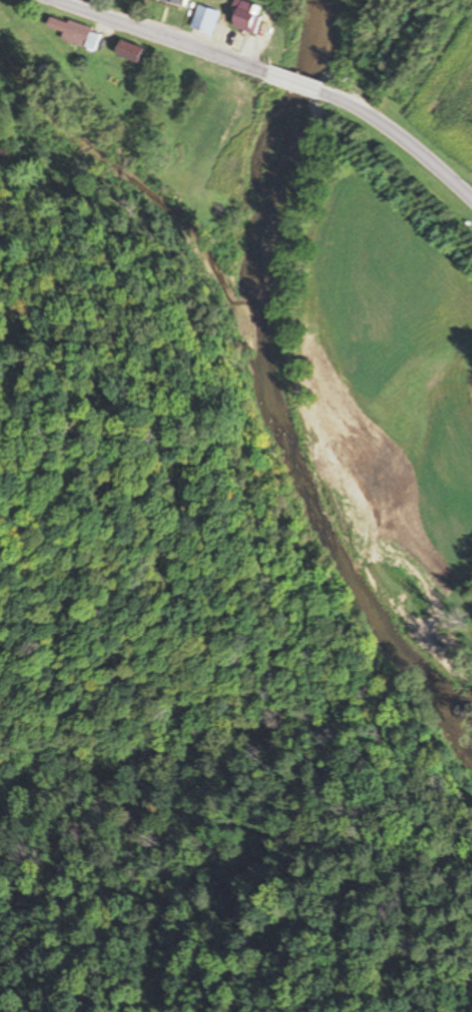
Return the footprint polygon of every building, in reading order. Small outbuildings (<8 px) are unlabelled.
[(230,27),(254,36),(263,9),(240,1),(230,27)] [(191,29),(213,36),(220,13),(198,6),(191,29)] [(49,31),(83,44),(88,31),(54,17),(49,31)] [(136,65),(142,51),(122,42),(116,55),(136,65)]
